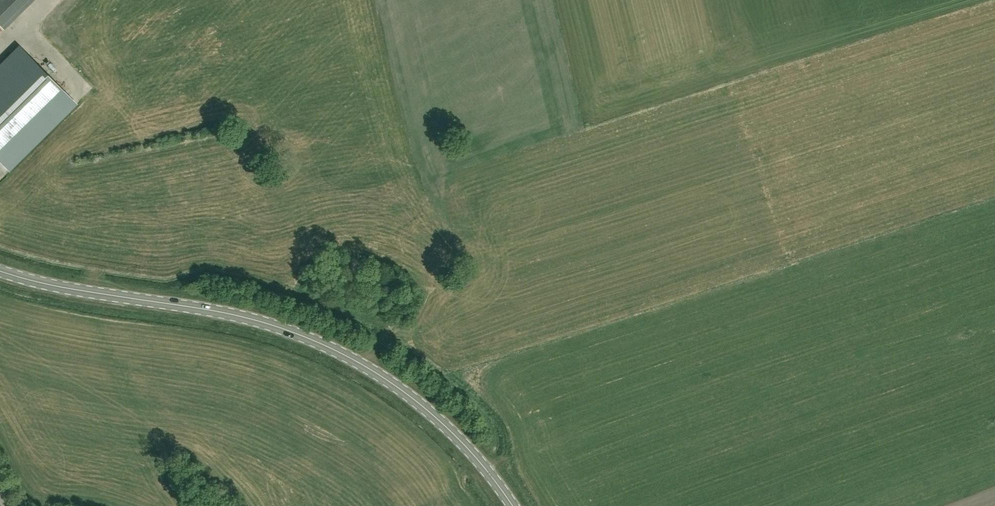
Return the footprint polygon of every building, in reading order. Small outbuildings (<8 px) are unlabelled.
[(5,29),(34,0),(0,0),(0,24),(5,29)] [(10,170),(77,104),(20,47),(0,67),(0,160),(10,170)]
